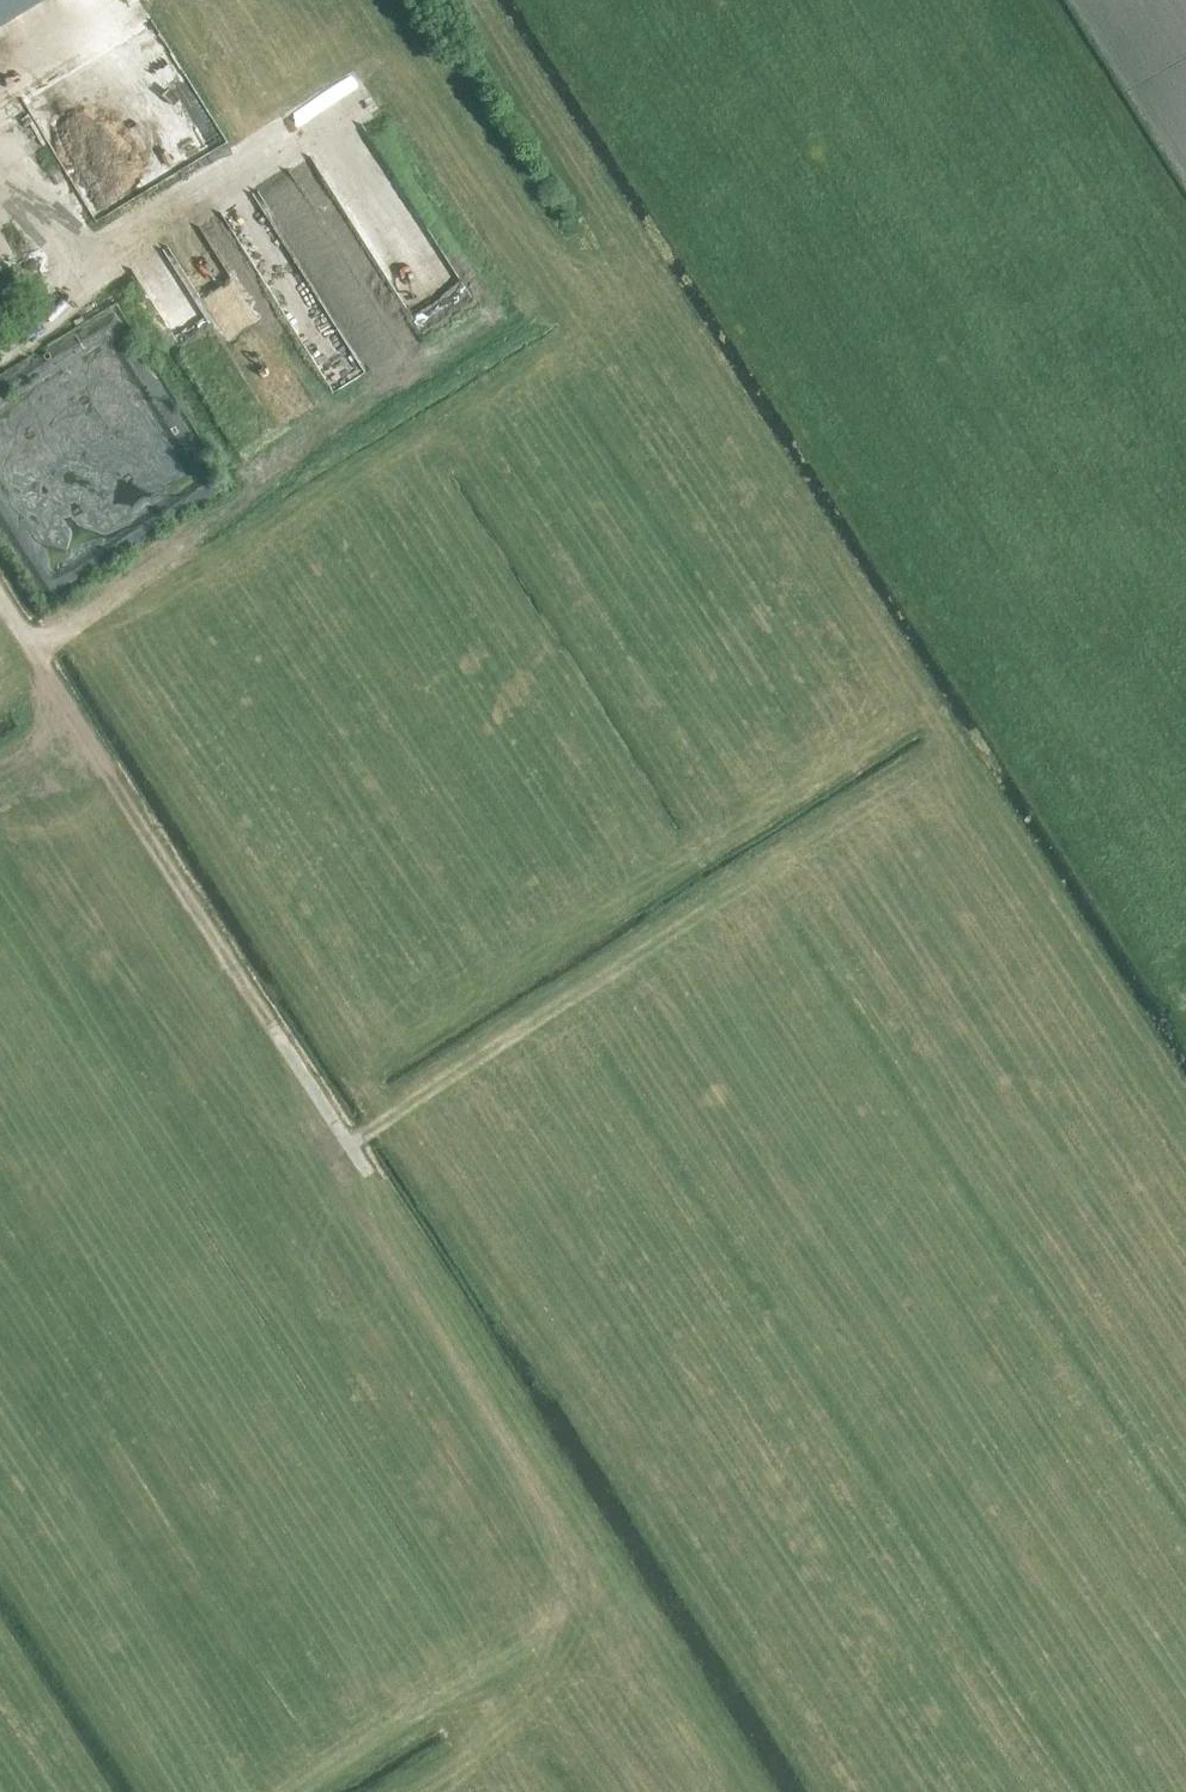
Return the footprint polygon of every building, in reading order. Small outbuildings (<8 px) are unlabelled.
[(37,0),(0,0),(0,24),(37,0)] [(200,139),(240,118),(184,12),(158,25),(168,45),(156,51),(164,65),(137,79),(151,105),(132,115),(142,135),(167,122),(160,109),(183,97),(191,112),(186,114),(200,139)] [(36,91),(24,106),(39,118),(51,104),(36,91)] [(55,149),(76,141),(68,121),(48,129),(55,149)] [(62,181),(75,208),(112,192),(99,164),(62,181)]
